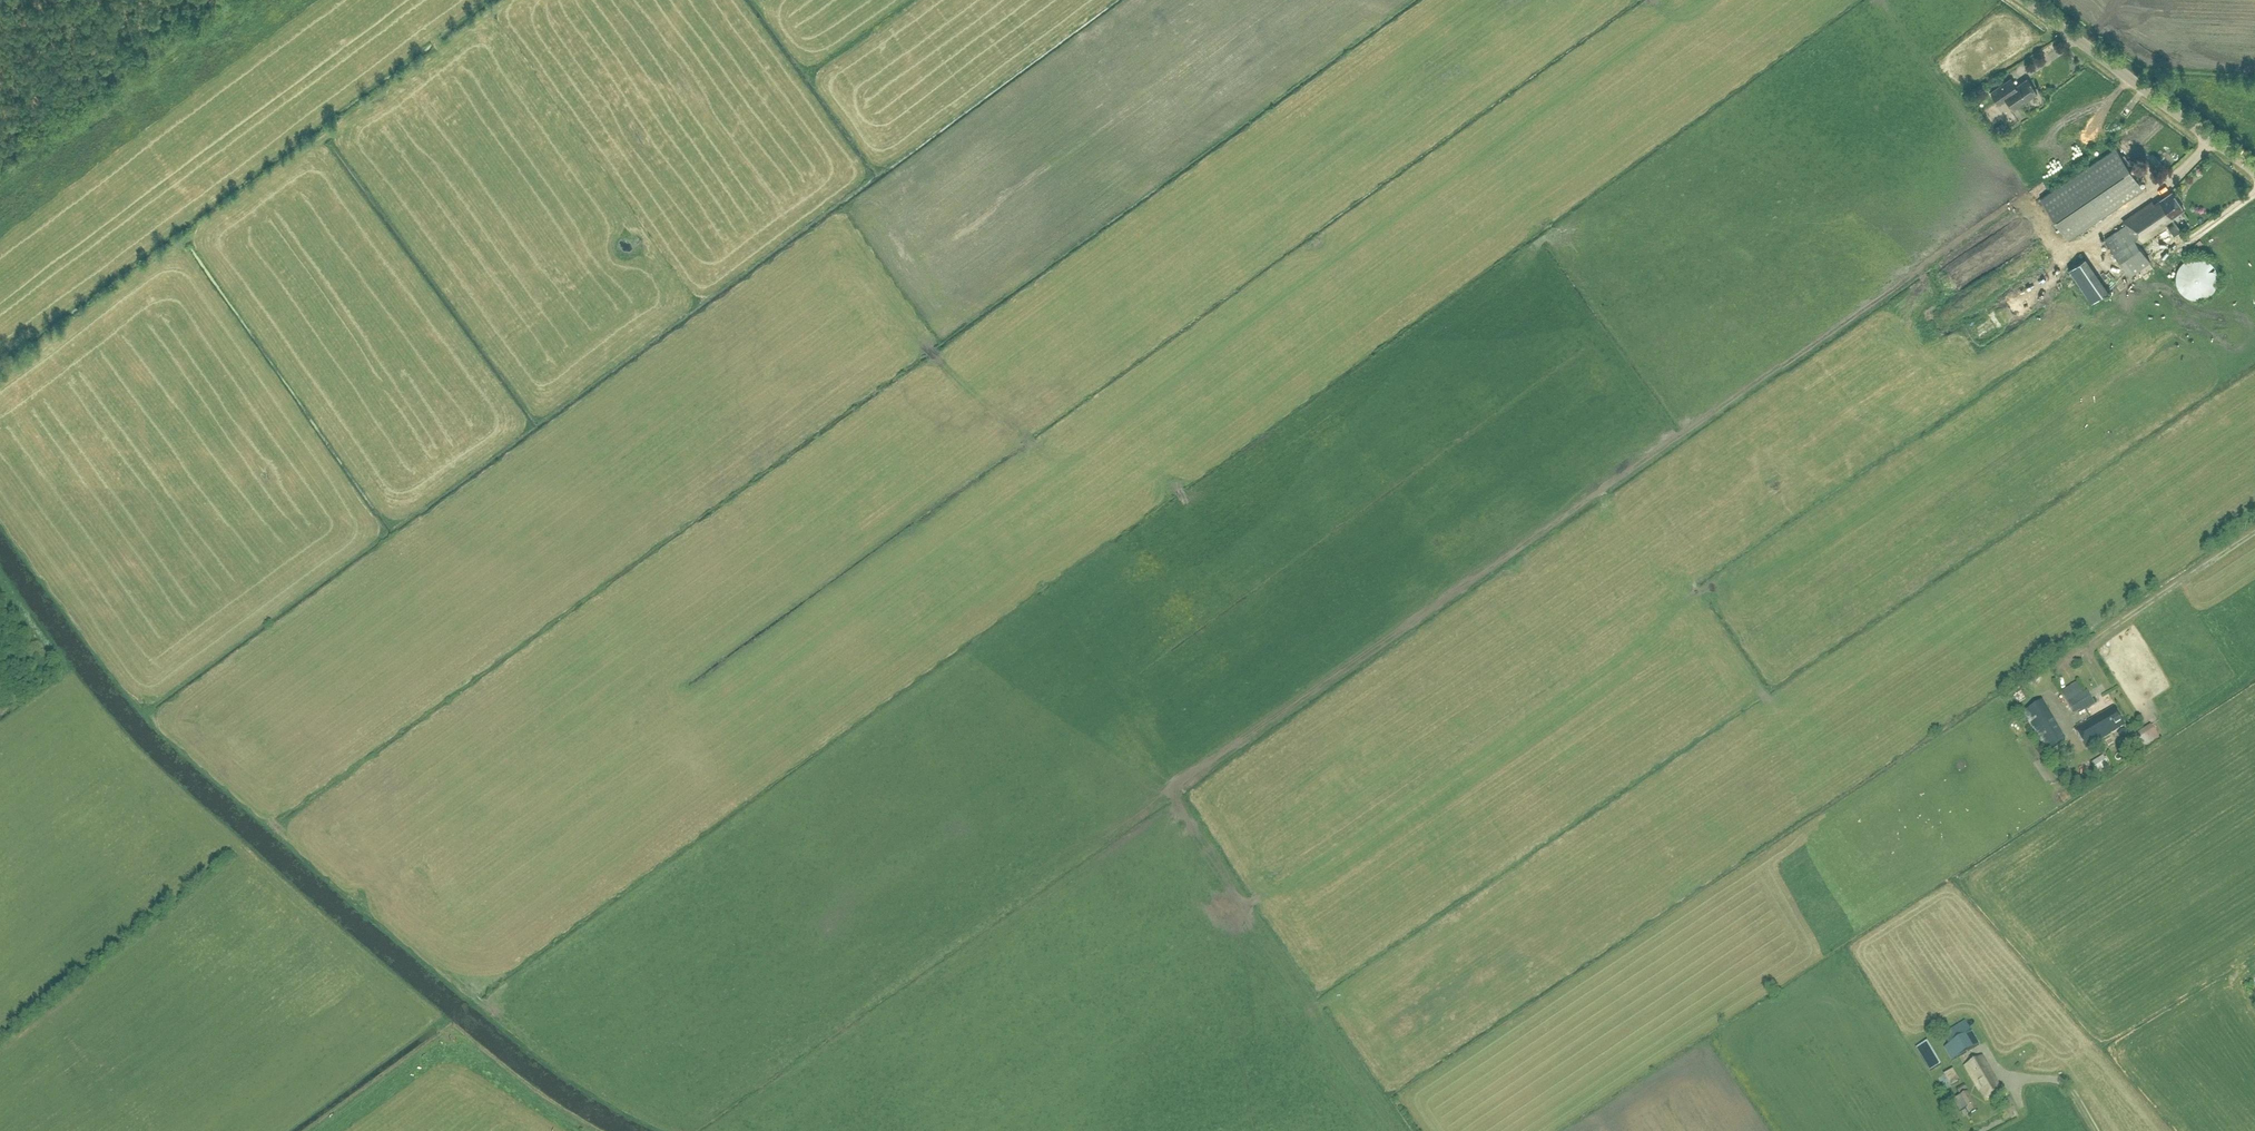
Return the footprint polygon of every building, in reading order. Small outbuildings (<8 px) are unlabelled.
[(2010,77),(1990,91),(1998,103),(2006,98),(2013,108),(2037,92),(2026,77),(2015,85),(2010,77)] [(2067,238),(2143,188),(2116,147),(2040,197),(2067,238)] [(2181,230),(2173,218),(2172,216),(2183,208),(2172,191),(2154,203),(2152,201),(2123,220),(2125,223),(2104,237),(2129,274),(2151,260),(2139,243),(2167,224),(2174,234),(2181,230)] [(2090,294),(2112,279),(2097,258),(2093,260),(2085,249),(2067,261),(2090,294)] [(2218,280),(2218,277),(2218,273),(2217,270),(2215,266),(2213,263),(2210,261),(2207,259),(2204,257),(2200,256),(2197,256),(2193,256),(2190,257),(2186,259),(2183,261),(2181,263),(2179,266),(2177,270),(2176,273),(2176,277),(2176,280),(2177,284),(2178,287),(2180,290),(2182,292),(2185,294),(2188,296),(2192,297),(2195,298),(2199,298),(2202,297),(2205,296),(2208,294),(2211,292),(2214,290),(2215,287),(2217,284),(2218,280)] [(2003,266),(1990,277),(1996,284),(2009,274),(2003,266)] [(1981,300),(1992,291),(1983,279),(1971,287),(1981,300)] [(2093,703),(2088,695),(2086,692),(2067,703),(2074,715),(2093,703)] [(2042,702),(2022,715),(2045,753),(2065,740),(2042,702)] [(2116,731),(2124,727),(2114,708),(2101,716),(2101,715),(2075,730),(2087,750),(2116,732),(2116,731)] [(2160,740),(2153,729),(2151,725),(2134,736),(2144,751),(2160,740)] [(2054,750),(2047,754),(2054,766),(2061,762),(2054,750)] [(2103,757),(2091,764),(2099,776),(2110,769),(2103,757)] [(1952,1061),(1979,1045),(1970,1031),(1948,1045),(1944,1048),(1952,1061)] [(1931,1048),(1927,1041),(1916,1048),(1920,1055),(1931,1048)] [(1983,1057),(1965,1067),(1980,1093),(1981,1092),(1986,1101),(2002,1091),(1996,1082),(1997,1081),(1983,1057)] [(1955,1089),(1963,1084),(1955,1071),(1947,1076),(1955,1089)] [(1957,1090),(1960,1096),(1968,1092),(1964,1086),(1957,1090)] [(1977,1110),(1968,1092),(1960,1096),(1953,1100),(1960,1112),(1966,1109),(1969,1115),(1977,1110)]
